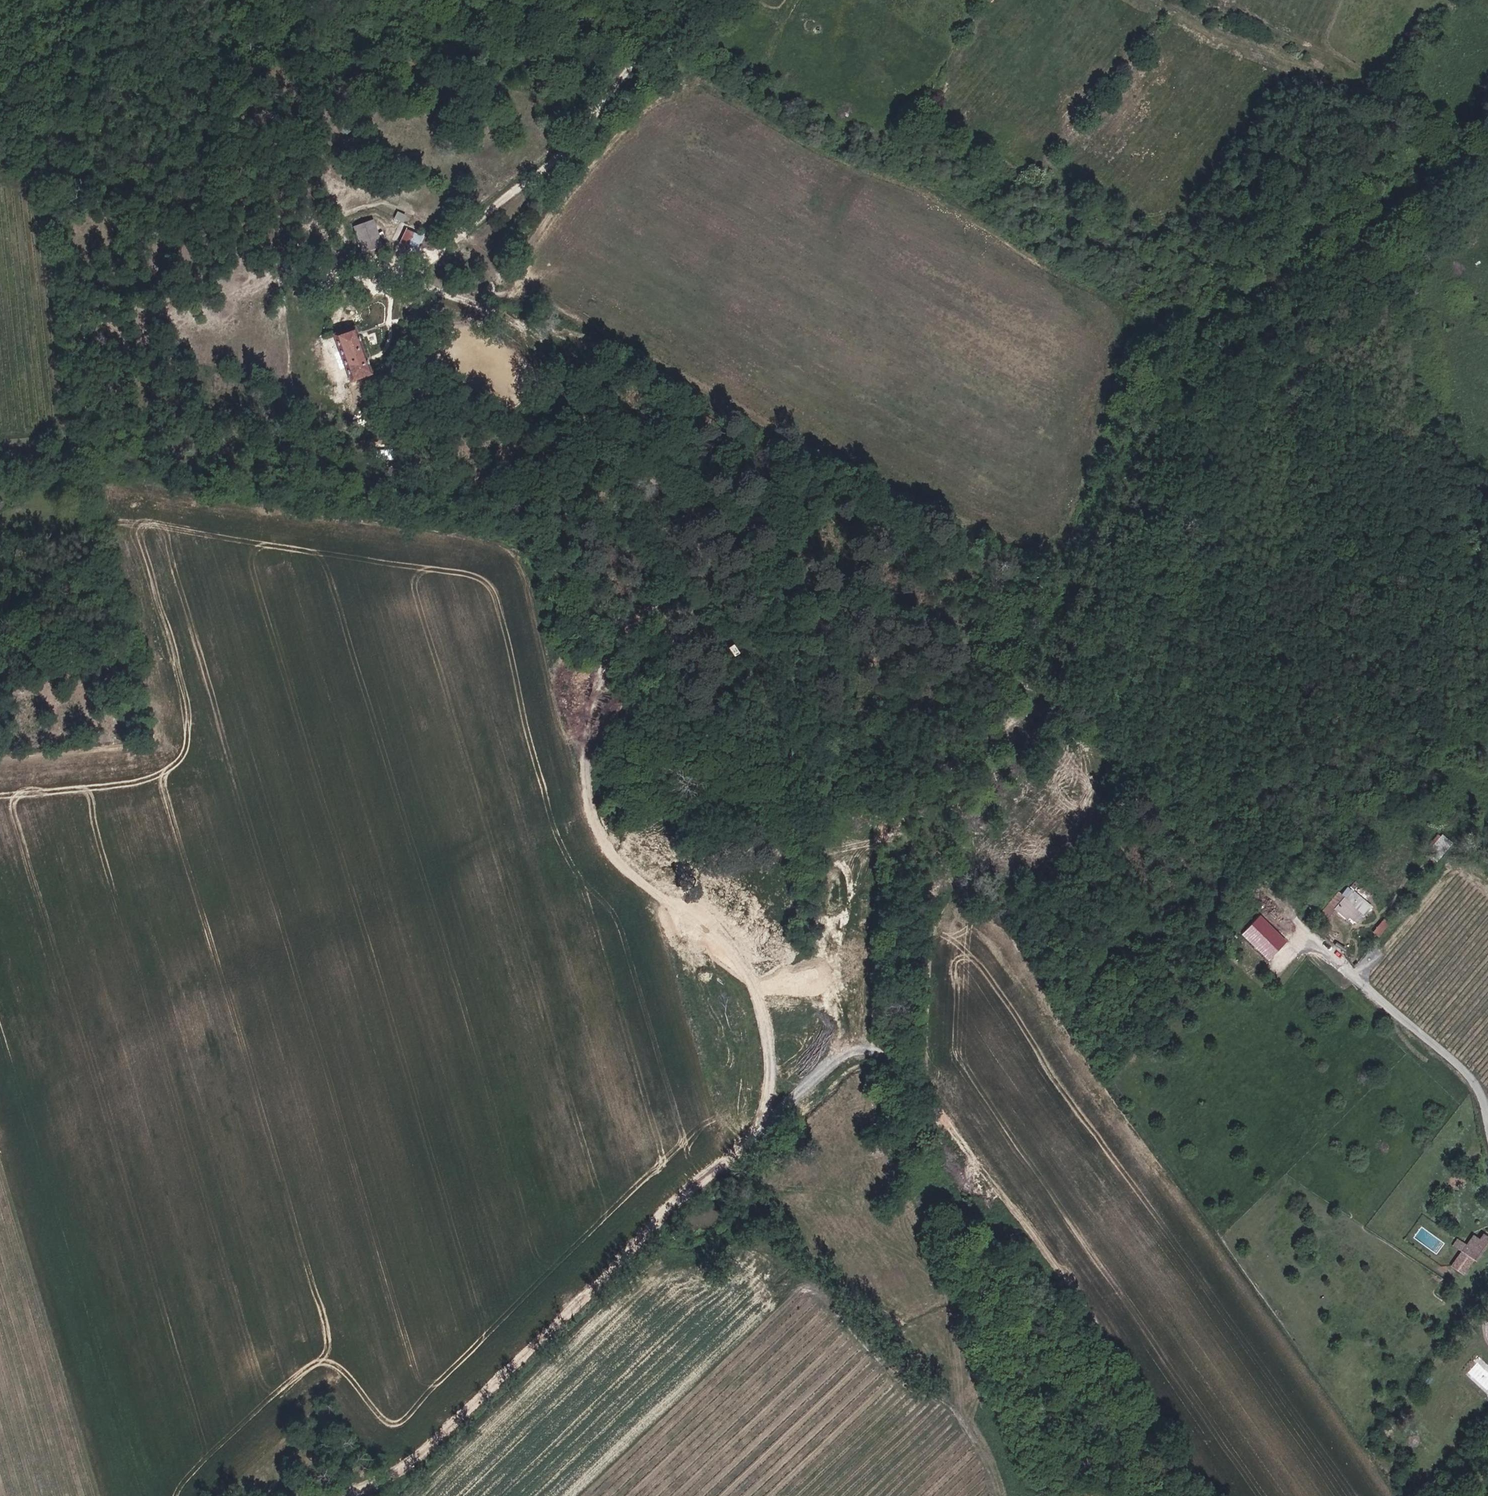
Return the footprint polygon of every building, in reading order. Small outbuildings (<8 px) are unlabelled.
[(369,231),(361,207),(342,214),(343,218),(351,215),(356,229),(348,232),(350,238),(369,231)] [(356,229),(351,215),(343,218),(348,232),(356,229)] [(400,243),(418,250),(424,234),(406,228),(400,243)] [(344,313),(319,321),(337,370),(361,361),(344,313)] [(1355,886),(1351,891),(1348,887),(1335,900),(1342,908),(1341,910),(1350,918),(1351,916),(1360,906),(1368,912),(1379,908),(1355,886)] [(1351,916),(1358,922),(1368,912),(1360,906),(1351,916)] [(1268,960),(1288,941),(1261,914),(1241,933),(1268,960)] [(1384,917),(1373,930),(1379,936),(1391,923),(1384,917)] [(1487,1247),(1487,1238),(1487,1239),(1481,1235),(1475,1243),(1464,1236),(1459,1243),(1479,1255),(1487,1247)]
